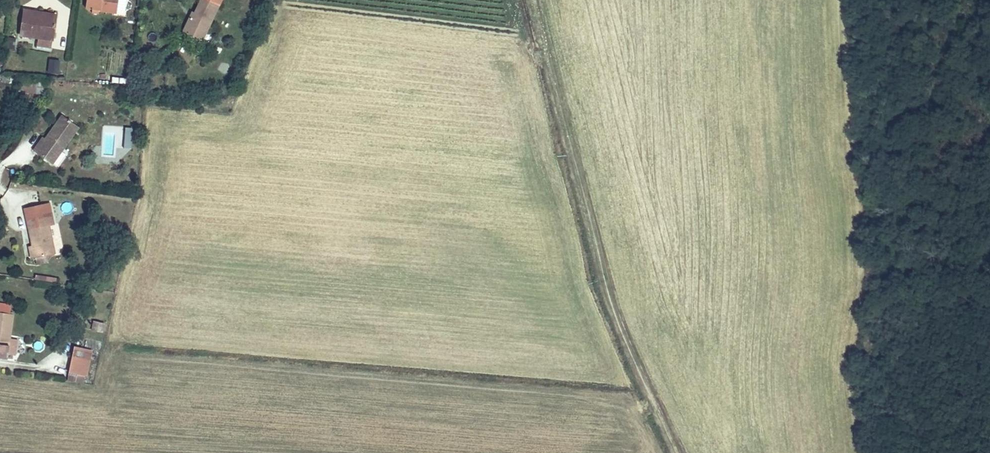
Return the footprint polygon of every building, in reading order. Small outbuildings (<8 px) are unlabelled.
[(118,0),(87,0),(86,8),(102,10),(101,12),(116,14),(118,0)] [(219,5),(208,0),(200,0),(192,18),(190,16),(185,27),(198,34),(201,29),(207,32),(219,5)] [(54,36),(56,19),(34,17),(34,11),(24,10),(22,33),(54,36)] [(58,74),(59,59),(48,59),(47,73),(58,74)] [(221,62),(219,72),(228,74),(230,64),(221,62)] [(41,85),(19,84),(19,92),(41,93),(41,85)] [(52,164),(79,127),(62,115),(35,152),(52,164)] [(132,128),(118,127),(116,148),(131,149),(132,128)] [(53,253),(48,228),(54,226),(49,203),(40,205),(42,217),(27,220),(32,246),(29,247),(32,258),(53,253)] [(42,217),(40,205),(25,209),(27,220),(42,217)] [(12,314),(9,313),(10,304),(0,302),(0,358),(6,359),(12,314)] [(88,382),(89,348),(70,347),(68,381),(88,382)]
